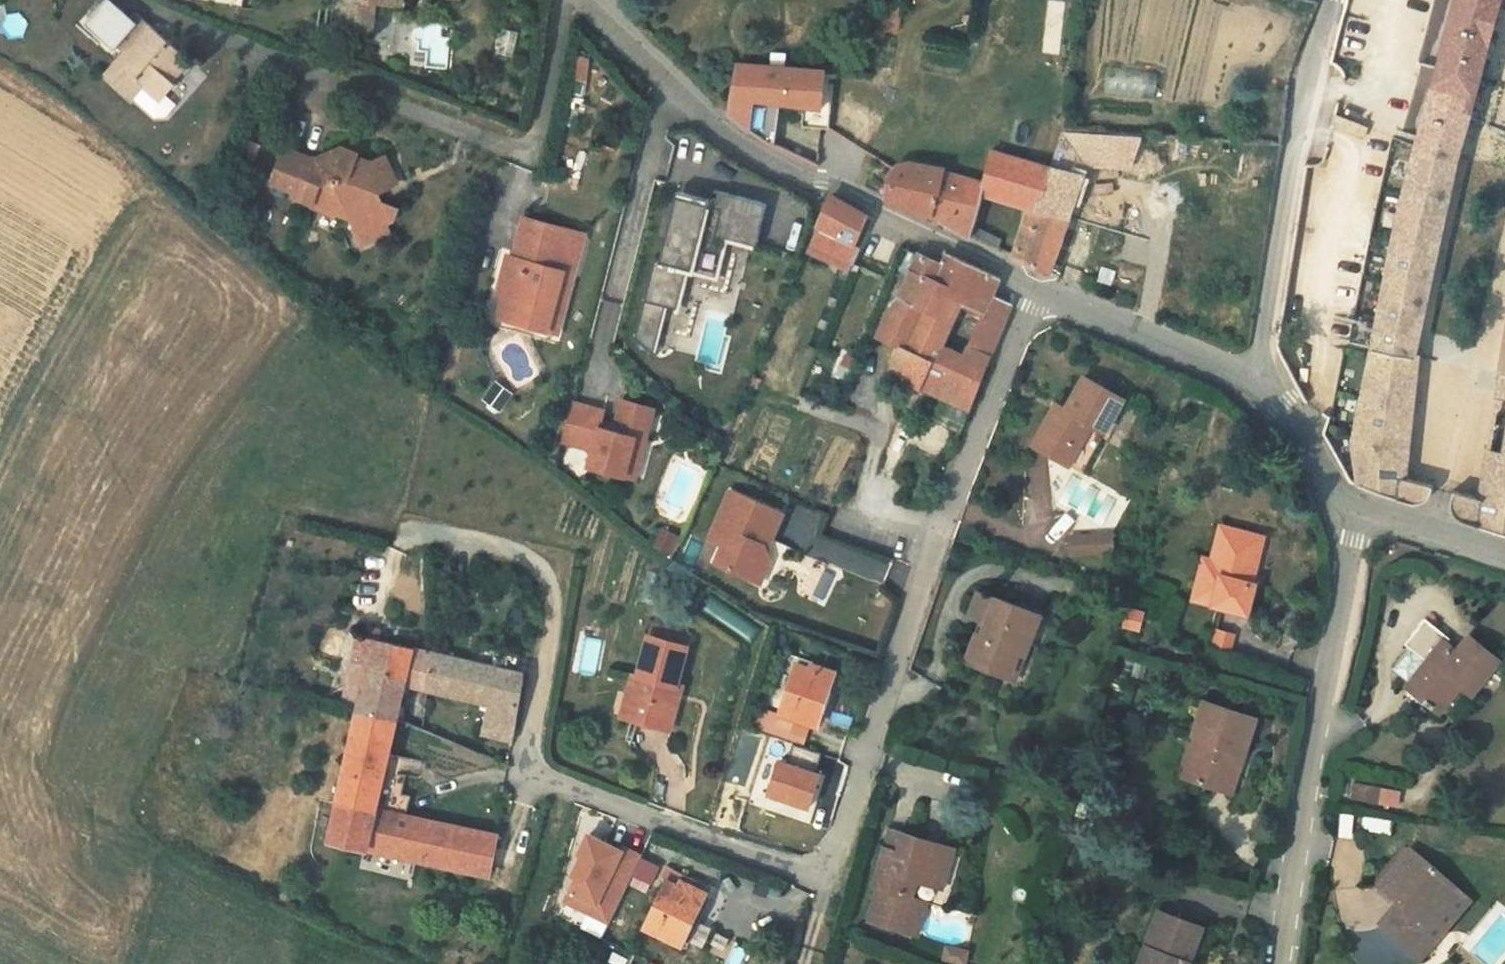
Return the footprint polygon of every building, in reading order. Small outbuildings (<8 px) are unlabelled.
[(111,6),(104,0),(75,0),(63,16),(95,40),(98,36),(92,31),(111,6)] [(335,16),(363,20),(365,0),(337,0),(335,16)] [(1344,443),(1354,482),(1409,499),(1415,500),(1420,497),(1425,475),(1399,467),(1415,349),(1409,348),(1467,108),(1494,0),(1446,0),(1401,173),(1354,397),(1344,443)] [(138,83),(153,64),(159,68),(175,48),(115,1),(111,6),(92,31),(98,36),(107,42),(87,67),(114,89),(116,87),(125,74),(138,83)] [(815,114),(820,69),(811,68),(727,61),(720,108),(723,110),(745,126),(751,94),(774,102),(815,114)] [(159,68),(153,64),(138,83),(125,74),(116,87),(140,105),(151,104),(171,79),(159,68)] [(768,142),(774,102),(751,94),(745,126),(768,142)] [(1074,169),(1084,139),(1088,126),(1052,123),(1040,162),(1074,169)] [(280,188),(299,195),(298,201),(319,208),(321,203),(341,210),(353,235),(377,224),(374,216),(382,212),(387,199),(366,192),(365,195),(355,192),(359,180),(365,182),(387,171),(373,144),(359,151),(324,138),(312,143),(309,153),(271,140),(259,174),(282,183),(280,188)] [(1055,262),(1046,258),(1074,169),(1040,162),(981,146),(977,177),(976,179),(970,202),(1010,211),(999,249),(1051,275),(1055,262)] [(880,171),(880,175),(898,180),(925,187),(934,166),(914,161),(909,159),(902,159),(894,159),(893,160),(887,162),(883,166),(880,171)] [(976,179),(977,177),(934,166),(925,187),(923,191),(970,202),(976,179)] [(877,196),(892,200),(898,180),(880,175),(877,191),(877,196)] [(925,187),(898,180),(892,200),(906,204),(917,207),(923,191),(925,187)] [(752,192),(709,181),(706,196),(671,188),(661,229),(657,228),(650,252),(646,251),(636,292),(659,298),(668,300),(678,259),(682,260),(688,235),(703,239),(707,224),(743,232),(752,192)] [(964,222),(970,202),(923,191),(917,207),(950,224),(961,229),(964,222)] [(846,243),(859,212),(826,192),(810,227),(800,250),(844,270),(854,247),(846,243)] [(533,319),(550,260),(556,261),(567,219),(509,203),(498,243),(493,242),(487,264),(495,266),(490,285),(485,305),(533,319)] [(961,229),(981,240),(983,232),(964,222),(961,229)] [(952,296),(973,306),(980,288),(987,272),(934,248),(929,258),(904,248),(884,297),(881,297),(869,327),(895,339),(921,350),(926,353),(937,330),(952,296)] [(556,261),(550,260),(533,319),(545,322),(561,263),(556,261)] [(482,282),(490,285),(495,266),(487,264),(482,282)] [(973,306),(959,340),(979,350),(1000,297),(980,288),(973,306)] [(659,298),(636,292),(627,329),(648,346),(659,298)] [(1496,370),(1473,489),(1448,482),(1444,507),(1446,512),(1504,529),(1504,317),(1496,370)] [(979,350),(959,340),(937,330),(926,353),(970,373),(979,350)] [(908,379),(930,389),(958,402),(970,373),(926,353),(921,350),(908,379)] [(1117,394),(1077,372),(1057,406),(1047,401),(1025,441),(1075,471),(1117,394)] [(594,400),(562,391),(552,431),(583,440),(578,456),(616,466),(626,427),(636,430),(645,397),(612,389),(605,413),(591,410),(594,400)] [(930,389),(920,414),(949,426),(958,402),(930,389)] [(768,507),(716,484),(695,532),(708,538),(701,556),(737,572),(743,558),(756,553),(750,538),(748,537),(750,531),(757,534),(768,507)] [(1241,617),(1249,588),(1237,584),(1250,538),(1212,528),(1203,559),(1196,557),(1184,602),(1241,617)] [(1059,553),(1104,551),(1104,534),(1058,535),(1059,553)] [(807,535),(801,558),(885,578),(890,555),(807,535)] [(1237,584),(1249,588),(1262,541),(1250,538),(1237,584)] [(756,553),(743,558),(737,572),(746,576),(756,553)] [(953,666),(984,677),(990,662),(1000,662),(1004,650),(1016,653),(1028,614),(964,592),(955,616),(969,621),(953,666)] [(1444,671),(1455,681),(1483,643),(1455,622),(1441,642),(1426,631),(1434,618),(1409,601),(1388,631),(1390,633),(1411,648),(1395,670),(1392,674),(1424,698),(1444,671)] [(403,673),(488,692),(516,700),(522,664),(356,630),(351,659),(365,663),(356,705),(393,714),(403,673)] [(1411,648),(1390,633),(1374,654),(1395,670),(1411,648)] [(625,690),(642,694),(636,717),(671,726),(683,681),(677,679),(687,645),(650,634),(639,674),(630,672),(625,690)] [(1007,684),(1016,653),(1004,650),(1000,662),(990,662),(984,677),(1007,684)] [(809,722),(814,724),(830,674),(794,663),(778,712),(809,722)] [(636,717),(642,694),(625,690),(619,713),(636,717)] [(516,700),(488,692),(481,717),(512,723),(516,700)] [(1183,776),(1224,790),(1249,717),(1194,699),(1182,732),(1194,736),(1183,776)] [(393,714),(356,705),(337,794),(406,809),(411,785),(402,782),(405,764),(383,760),(393,714)] [(803,741),(809,722),(778,712),(771,710),(764,728),(803,741)] [(1183,776),(1194,736),(1182,732),(1168,771),(1183,776)] [(806,809),(817,776),(777,764),(767,797),(806,809)] [(1352,799),(1395,807),(1399,790),(1355,782),(1352,799)] [(325,830),(399,846),(449,857),(456,820),(406,809),(337,794),(325,830)] [(449,857),(487,865),(494,828),(456,820),(449,857)] [(913,896),(918,880),(945,888),(959,845),(907,830),(899,851),(884,846),(873,882),(878,884),(913,896)] [(573,873),(579,876),(566,902),(606,921),(637,856),(598,837),(596,840),(589,837),(573,873)] [(1383,894),(1365,913),(1396,941),(1445,886),(1395,842),(1364,875),(1383,894)] [(673,942),(697,896),(661,878),(638,925),(673,942)] [(945,888),(918,880),(913,896),(922,898),(940,904),(945,888)] [(913,896),(878,884),(867,919),(910,933),(922,898),(913,896)] [(1454,895),(1445,886),(1396,941),(1405,950),(1454,895)] [(1183,962),(1196,926),(1144,907),(1123,963),(1166,963),(1169,957),(1183,962)]
